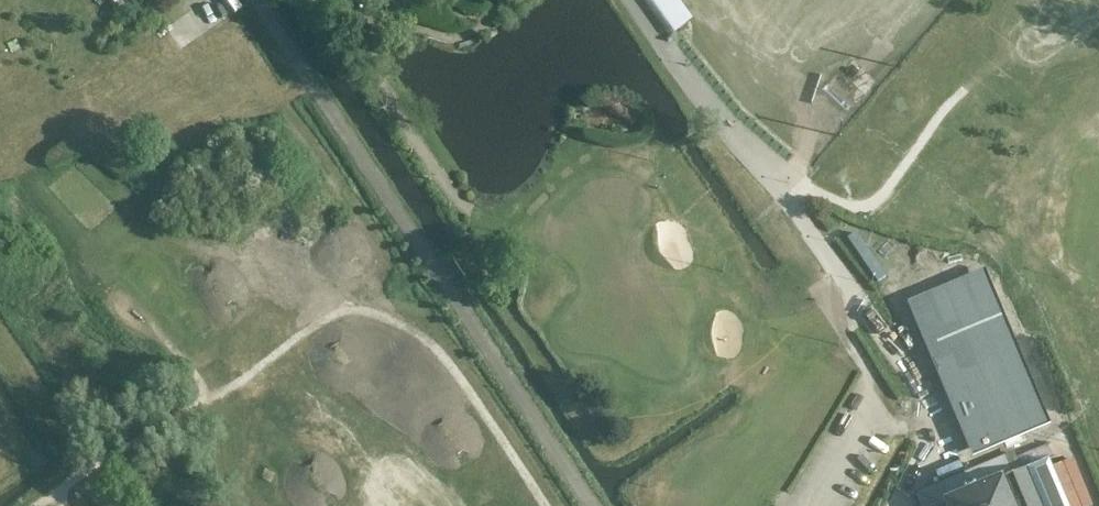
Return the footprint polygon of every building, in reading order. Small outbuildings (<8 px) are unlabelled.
[(676,34),(694,21),(680,0),(651,0),(676,34)] [(143,171),(143,170),(164,196),(164,197),(162,205),(163,205),(164,197),(167,194),(175,194),(167,194),(146,168),(148,160),(147,160),(146,168),(145,168),(143,170),(135,170),(143,171)] [(989,232),(902,266),(960,417),(1047,383),(989,232)] [(439,427),(439,426),(458,454),(456,462),(457,462),(458,454),(462,452),(470,453),(470,452),(462,451),(461,452),(442,425),(443,424),(444,416),(442,424),(439,426),(431,425),(431,426),(438,427),(439,427)] [(1022,472),(1014,453),(914,495),(919,505),(1066,505),(1047,462),(1022,472)] [(310,466),(327,495),(326,495),(324,503),(327,495),(330,493),(338,495),(338,494),(330,492),(330,493),(313,464),(314,464),(314,463),(317,456),(316,456),(313,463),(313,464),(310,465),(302,464),(310,466)] [(275,469),(264,467),(262,479),(273,481),(275,469)]
